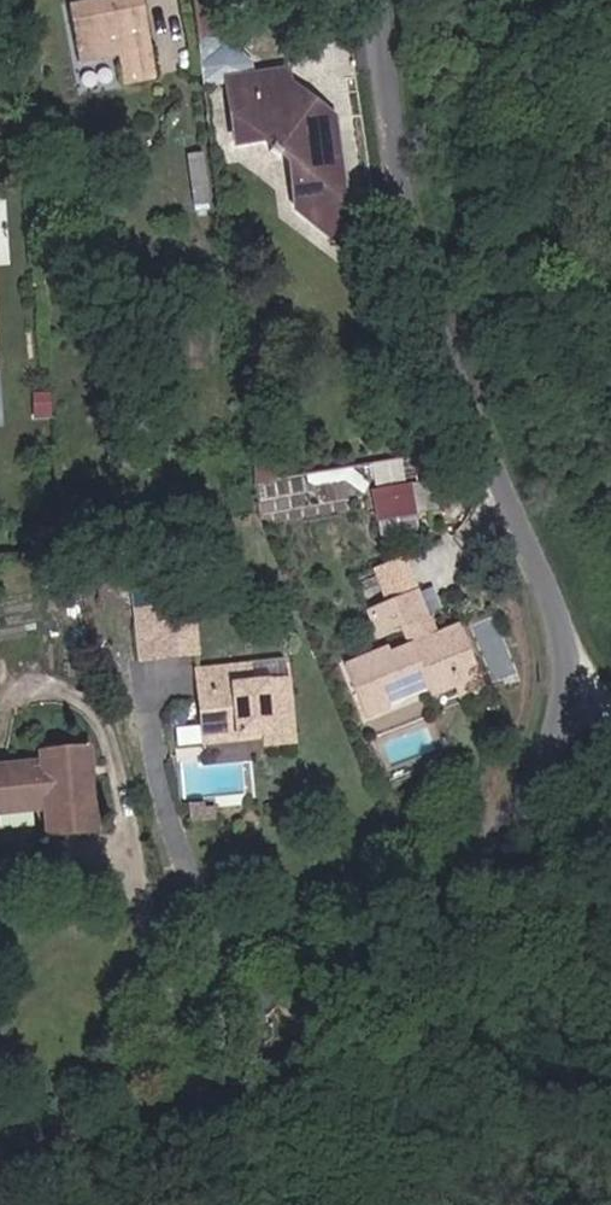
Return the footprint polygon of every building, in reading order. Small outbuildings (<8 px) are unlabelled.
[(74,6),(86,65),(123,57),(132,89),(166,84),(148,0),(103,0),(74,6)] [(208,44),(242,43),(237,0),(201,0),(208,44)] [(303,212),(358,252),(346,123),(300,87),(298,71),(230,80),(240,150),(269,144),(298,166),(303,212)] [(377,520),(417,517),(413,482),(374,485),(377,520)] [(413,558),(381,569),(393,604),(373,612),(385,640),(409,631),(414,643),(356,666),(377,720),(462,687),(470,705),(495,692),(467,626),(446,637),(413,558)] [(140,623),(143,659),(181,656),(178,620),(140,623)] [(259,664),(207,669),(208,744),(267,740),(269,749),(303,746),(300,679),(243,682),(243,676),(261,676),(259,664)] [(0,766),(0,815),(50,811),(54,838),(107,834),(99,751),(46,755),(47,764),(0,766)] [(229,825),(245,823),(243,812),(227,814),(229,825)]
